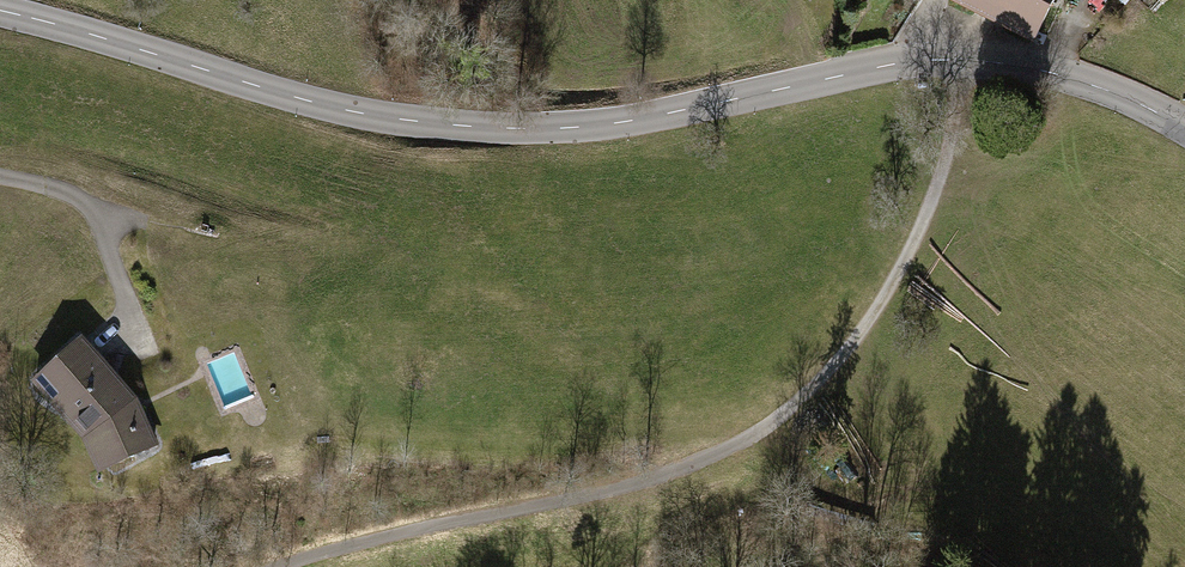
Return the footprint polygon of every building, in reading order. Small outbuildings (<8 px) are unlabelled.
[(952,2),(1031,41),(1051,0),(953,0),(952,2)] [(68,321),(15,366),(62,422),(85,457),(143,434),(127,392),(68,321)]
